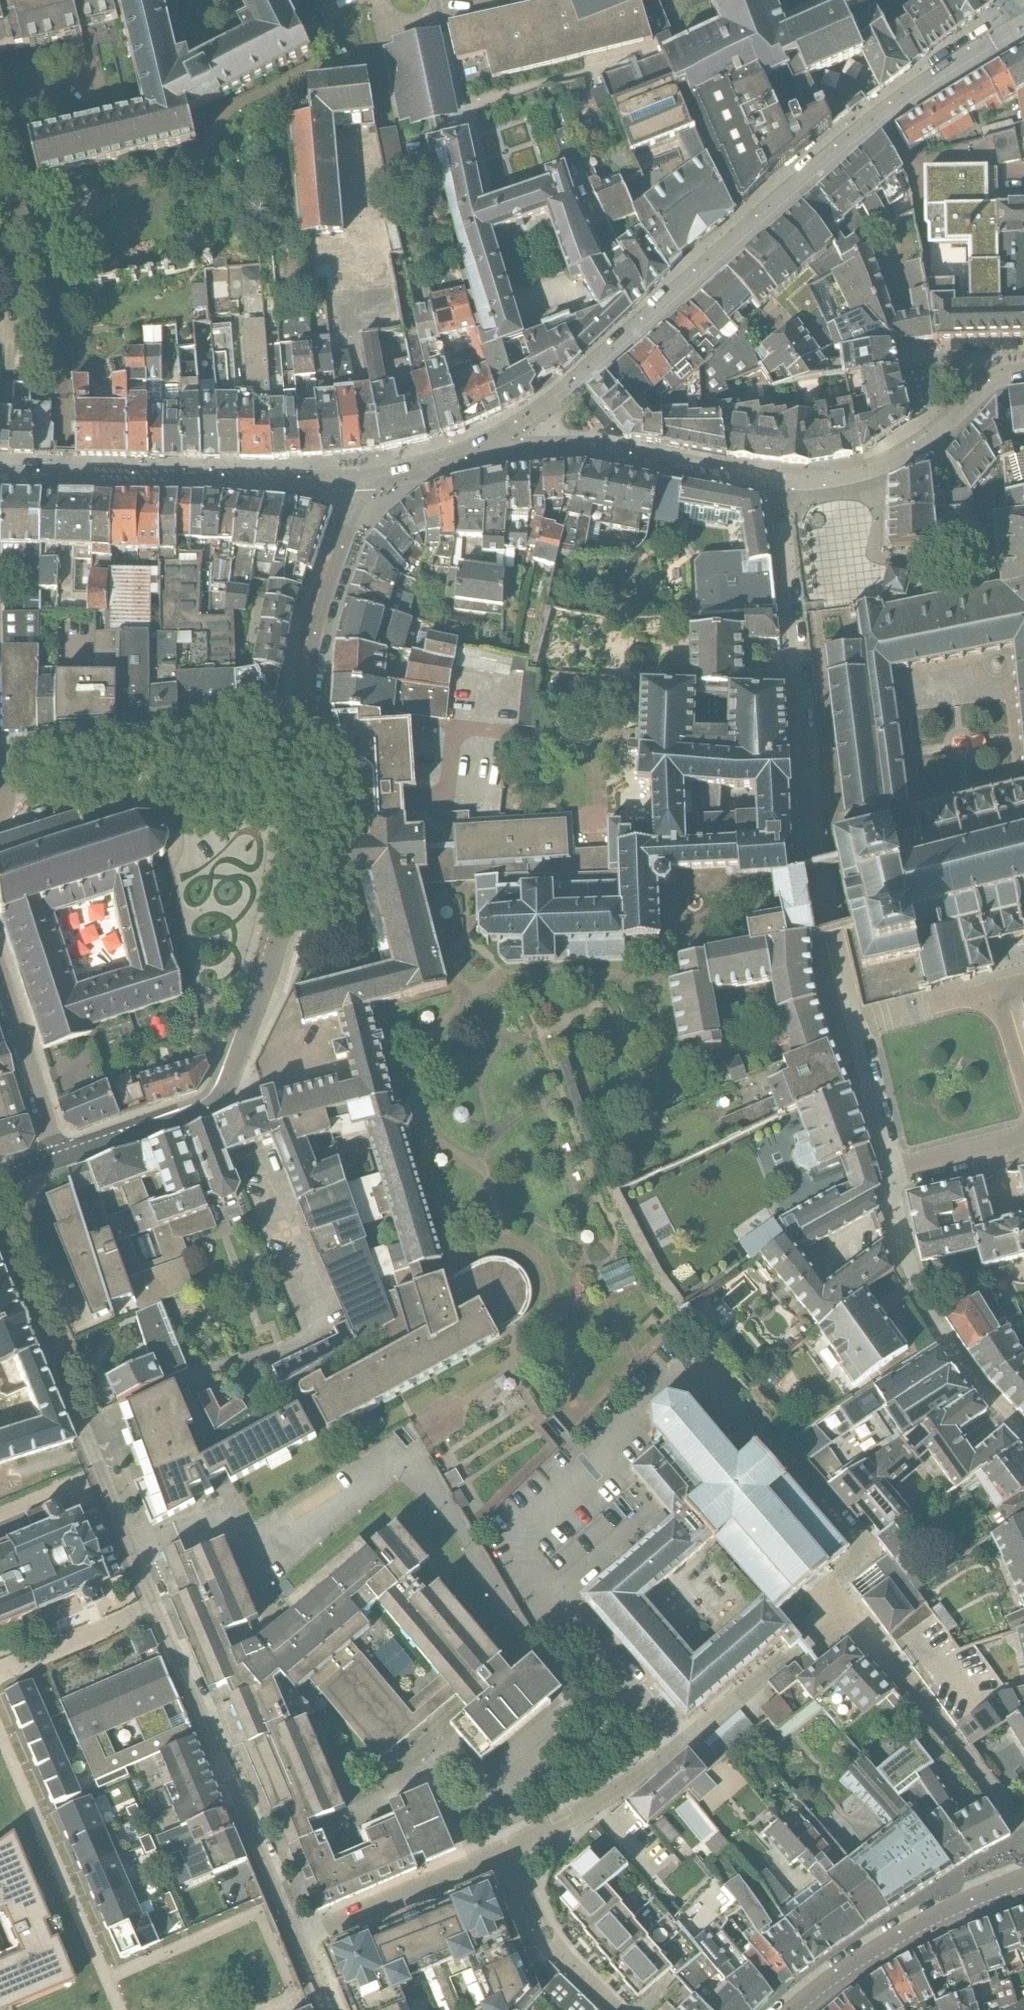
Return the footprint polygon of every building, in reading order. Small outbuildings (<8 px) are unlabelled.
[(198,142),(192,114),(224,98),(313,53),(287,0),(240,0),(249,18),(239,23),(242,28),(246,36),(192,62),(189,53),(179,55),(166,0),(0,0),(0,53),(17,49),(17,50),(26,48),(26,49),(84,35),(82,27),(119,19),(118,10),(121,9),(144,106),(30,134),(41,180),(198,142)] [(487,54),(493,79),(654,43),(653,41),(640,2),(578,25),(569,0),(548,0),(547,0),(506,10),(450,22),(459,61),(487,54)] [(578,25),(640,2),(653,41),(657,39),(670,33),(672,33),(660,1),(662,0),(569,0),(578,25)] [(911,66),(888,31),(877,9),(863,19),(858,9),(874,1),(874,0),(819,0),(783,16),(777,0),(710,0),(720,27),(734,21),(749,54),(752,53),(775,42),(789,73),(810,117),(821,112),(819,107),(823,105),(811,77),(863,55),(881,91),(882,90),(885,88),(884,88),(909,70),(909,71),(912,69),(911,68),(912,68),(911,66)] [(944,11),(936,0),(918,0),(914,3),(906,9),(904,10),(908,18),(928,51),(944,41),(957,30),(944,11)] [(957,30),(994,5),(991,0),(936,0),(944,11),(957,30)] [(920,59),(928,51),(908,18),(898,24),(920,59)] [(770,177),(812,143),(833,125),(828,114),(823,105),(819,107),(821,112),(810,117),(802,121),(799,113),(790,116),(794,124),(786,128),(766,83),(789,73),(775,42),(752,53),(749,54),(734,21),(720,27),(676,47),(670,33),(657,39),(662,53),(663,52),(674,77),(680,89),(688,86),(694,99),(693,99),(720,163),(723,162),(741,206),(770,177)] [(911,66),(920,59),(898,24),(888,31),(911,66)] [(442,121),(460,117),(442,29),(393,40),(394,45),(384,48),(400,124),(410,122),(411,127),(430,123),(442,121)] [(1023,93),(1023,51),(1000,65),(1018,97),(1023,93)] [(1002,108),(1019,99),(1018,97),(1000,65),(983,75),(997,99),(1002,108)] [(300,237),(345,233),(336,120),(376,117),(369,72),(308,77),(310,96),(290,97),(300,237)] [(969,116),(997,99),(983,75),(955,93),(926,110),(897,127),(911,151),(940,134),(969,116)] [(736,212),(708,157),(694,128),(680,89),(674,77),(614,100),(633,151),(678,134),(693,168),(646,203),(636,209),(670,271),(683,258),(681,256),(690,249),(691,249),(723,223),(723,224),(726,222),(725,221),(736,212)] [(865,102),(861,96),(845,108),(844,107),(840,106),(828,114),(833,125),(851,112),(865,102)] [(469,281),(472,294),(468,295),(477,329),(483,350),(503,344),(525,338),(532,362),(528,364),(537,386),(538,385),(538,384),(555,375),(557,374),(559,375),(560,375),(561,376),(563,375),(565,373),(633,308),(607,260),(604,254),(591,229),(592,229),(579,201),(566,164),(545,171),(549,182),(486,203),(471,130),(445,136),(442,121),(430,123),(433,138),(427,140),(431,159),(437,157),(438,159),(434,160),(436,169),(440,168),(444,182),(440,183),(442,193),(446,192),(460,247),(456,248),(458,257),(463,256),(467,271),(462,272),(465,283),(469,281)] [(1015,125),(1016,131),(993,137),(999,166),(1022,161),(1022,163),(1023,162),(1023,124),(1015,125)] [(387,176),(407,171),(396,127),(378,131),(387,176)] [(633,308),(647,295),(618,245),(610,227),(592,190),(585,173),(567,127),(554,131),(566,164),(579,201),(592,229),(591,229),(604,254),(607,260),(633,308)] [(881,188),(883,192),(884,191),(891,207),(905,197),(898,179),(904,173),(882,136),(861,155),(883,186),(881,188)] [(671,272),(670,271),(636,209),(634,210),(623,184),(642,175),(626,141),(603,151),(617,181),(602,187),(595,169),(585,173),(592,190),(610,227),(636,215),(642,229),(618,245),(647,295),(671,272)] [(880,195),(883,192),(881,188),(883,186),(861,155),(840,173),(862,204),(864,209),(864,208),(873,223),(880,217),(886,227),(895,223),(880,195)] [(934,339),(934,340),(1023,339),(1023,206),(999,206),(998,168),(925,168),(926,225),(929,228),(930,246),(969,245),(971,307),(956,306),(956,281),(926,281),(928,292),(934,339)] [(858,241),(871,235),(858,213),(864,209),(862,204),(840,173),(819,192),(858,241)] [(864,249),(858,241),(819,192),(803,206),(833,246),(835,245),(843,260),(841,260),(843,263),(849,261),(848,257),(864,249)] [(780,295),(803,320),(819,308),(809,286),(825,279),(832,275),(846,269),(843,263),(841,260),(843,260),(835,245),(833,246),(803,206),(784,223),(785,224),(769,238),(768,237),(749,255),(731,271),(731,270),(727,273),(753,301),(762,310),(780,294),(780,295)] [(934,339),(928,292),(911,294),(913,313),(896,317),(872,248),(877,245),(871,235),(858,241),(864,249),(848,257),(849,261),(843,263),(846,269),(832,275),(850,313),(864,305),(867,311),(892,337),(899,340),(918,341),(934,339)] [(101,258),(103,273),(118,271),(117,256),(101,258)] [(739,332),(748,324),(739,315),(753,301),(727,273),(702,295),(739,332)] [(209,299),(210,280),(195,279),(195,299),(209,299)] [(819,308),(828,328),(834,345),(837,351),(840,351),(894,346),(892,337),(867,311),(864,305),(850,313),(853,318),(835,325),(825,279),(809,286),(819,308)] [(447,293),(457,334),(477,329),(468,295),(467,288),(447,293)] [(430,296),(432,302),(440,338),(457,334),(447,293),(430,296)] [(727,344),(739,332),(702,295),(690,306),(727,344)] [(432,302),(413,306),(421,344),(422,343),(422,344),(436,341),(436,340),(440,339),(440,338),(432,302)] [(715,355),(727,344),(690,306),(677,316),(715,355)] [(828,328),(819,308),(803,320),(756,354),(763,368),(768,378),(819,351),(834,345),(828,328)] [(304,458),(323,456),(317,404),(312,345),(311,338),(309,316),(301,317),(278,318),(280,341),(292,339),(299,406),(304,458)] [(704,366),(715,355),(677,316),(665,327),(704,366)] [(272,403),(268,347),(266,320),(244,321),(249,385),(252,384),(253,393),(238,393),(241,459),(275,460),(272,403)] [(146,348),(146,355),(148,385),(164,386),(164,354),(163,323),(144,325),(146,348)] [(222,459),(241,459),(238,393),(236,386),(230,324),(212,326),(214,356),(219,394),(222,459)] [(729,457),(720,406),(718,397),(729,391),(726,384),(763,368),(756,354),(748,324),(739,332),(727,344),(715,355),(704,366),(682,385),(663,402),(655,408),(660,420),(664,446),(692,451),(728,457),(729,457)] [(682,385),(704,366),(665,327),(646,343),(682,385)] [(420,404),(408,406),(407,405),(399,407),(396,383),(388,385),(382,355),(408,350),(404,328),(378,332),(378,331),(362,334),(371,385),(383,451),(400,447),(411,445),(410,444),(416,443),(428,441),(420,404)] [(344,455),(333,353),(331,337),(311,338),(312,345),(317,404),(325,456),(344,455)] [(289,459),(304,458),(299,406),(292,339),(280,341),(281,346),(285,394),(286,402),(289,459)] [(663,402),(682,385),(646,343),(627,359),(663,402)] [(538,388),(537,386),(528,364),(512,373),(503,344),(483,350),(481,350),(485,359),(487,365),(502,411),(535,395),(532,391),(538,388)] [(185,458),(203,459),(201,396),(197,346),(179,347),(181,381),(182,381),(182,385),(183,398),(182,398),(183,407),(185,458)] [(275,460),(289,459),(286,402),(285,394),(281,346),(268,347),(272,403),(275,460)] [(828,363),(830,377),(844,374),(844,377),(861,376),(862,378),(900,372),(894,346),(840,351),(842,361),(828,363)] [(146,355),(146,348),(127,349),(127,360),(127,376),(128,384),(148,385),(146,355)] [(363,453),(356,387),(349,351),(333,353),(344,455),(345,454),(361,452),(361,453),(363,453)] [(774,388),(830,377),(828,363),(819,351),(768,378),(774,388)] [(642,419),(655,408),(663,402),(627,359),(607,376),(642,419)] [(488,418),(502,411),(487,365),(473,373),(469,361),(448,369),(465,428),(488,418)] [(441,436),(465,428),(448,369),(447,363),(427,368),(428,371),(441,436)] [(428,441),(441,436),(428,371),(412,375),(420,404),(428,441)] [(855,412),(906,399),(900,372),(862,378),(865,392),(852,394),(855,412)] [(12,454),(14,399),(15,383),(3,382),(3,381),(1,381),(1,374),(0,374),(0,453),(12,454)] [(79,456),(129,457),(130,397),(128,384),(127,376),(114,377),(115,404),(92,404),(91,377),(90,378),(90,377),(74,378),(77,409),(79,451),(79,456)] [(660,420),(655,408),(642,419),(607,376),(589,392),(629,439),(664,446),(660,420)] [(129,457),(150,457),(149,408),(148,385),(128,384),(130,397),(129,457)] [(150,457),(166,458),(164,408),(164,386),(148,385),(149,408),(150,457)] [(166,458),(185,458),(183,407),(182,398),(183,398),(182,385),(164,386),(164,408),(166,458)] [(375,452),(383,451),(371,385),(356,387),(363,453),(365,453),(364,452),(373,451),(373,452),(375,452)] [(1011,393),(1011,394),(1010,395),(1014,437),(1019,437),(1019,427),(1023,427),(1023,392),(1011,393)] [(203,459),(222,459),(219,394),(216,395),(202,396),(201,396),(203,459)] [(851,454),(862,452),(855,412),(852,394),(848,395),(850,402),(838,404),(839,411),(829,413),(836,460),(851,458),(851,454)] [(1012,438),(1014,437),(1010,395),(997,401),(1002,439),(1012,438)] [(12,454),(36,454),(32,403),(32,400),(14,399),(12,454)] [(855,412),(862,452),(863,456),(905,424),(909,412),(906,399),(855,412)] [(1016,457),(1012,438),(1002,439),(997,401),(972,429),(999,464),(1005,460),(1016,457)] [(79,456),(79,451),(59,451),(59,444),(55,443),(55,426),(52,423),(53,404),(32,403),(36,454),(36,455),(79,456)] [(756,459),(757,460),(748,408),(734,411),(733,404),(720,406),(729,457),(730,456),(737,457),(738,459),(754,460),(756,459)] [(784,464),(786,464),(776,412),(775,409),(761,412),(760,406),(748,408),(757,460),(783,462),(784,464)] [(811,464),(836,460),(829,413),(827,406),(813,408),(813,412),(803,414),(811,464)] [(809,465),(811,464),(803,414),(788,416),(787,410),(776,412),(786,464),(792,464),(809,465)] [(1019,427),(1019,437),(1014,437),(1012,438),(1016,457),(1005,460),(1006,491),(1023,489),(1023,427),(1019,427)] [(997,465),(999,464),(972,429),(947,458),(970,490),(972,493),(974,491),(997,465)] [(562,513),(572,512),(588,465),(588,464),(565,466),(566,499),(562,513)] [(602,524),(612,469),(588,465),(572,512),(566,531),(557,528),(557,526),(544,523),(537,551),(534,562),(556,567),(559,558),(586,556),(588,541),(599,543),(602,524)] [(565,466),(546,467),(547,506),(555,505),(555,513),(562,513),(566,499),(565,466)] [(531,468),(529,514),(529,522),(528,549),(537,551),(544,523),(547,513),(547,506),(546,467),(531,468)] [(890,501),(890,517),(947,510),(959,508),(977,505),(974,491),(972,493),(970,490),(932,495),(930,467),(890,482),(890,501)] [(507,521),(529,522),(529,514),(531,468),(510,470),(508,514),(507,521)] [(643,518),(652,520),(660,478),(642,475),(612,469),(602,524),(611,526),(611,528),(631,533),(640,534),(643,518)] [(507,521),(508,514),(510,470),(488,474),(486,539),(486,553),(505,554),(505,553),(507,521)] [(453,481),(454,537),(486,539),(488,474),(453,481)] [(679,523),(680,514),(684,482),(660,478),(652,520),(651,523),(674,527),(679,523)] [(439,559),(452,561),(453,551),(454,537),(453,481),(437,487),(443,536),(439,559)] [(746,577),(773,574),(771,560),(761,497),(711,486),(686,481),(684,482),(680,514),(728,522),(732,553),(741,552),(746,577)] [(435,558),(439,559),(443,536),(437,487),(421,491),(429,533),(424,555),(422,563),(433,565),(435,558)] [(1023,510),(1023,489),(1006,491),(1009,512),(1023,510)] [(419,535),(424,555),(429,533),(421,491),(403,506),(419,535)] [(41,616),(42,590),(45,493),(4,492),(2,545),(3,563),(25,564),(23,602),(25,602),(25,614),(41,616)] [(42,590),(58,591),(62,493),(45,493),(42,590)] [(88,611),(90,589),(77,588),(78,559),(93,560),(97,494),(62,493),(58,591),(58,610),(88,611)] [(152,595),(162,596),(161,564),(161,552),(161,493),(139,494),(140,571),(123,570),(111,570),(110,614),(109,631),(124,632),(150,633),(153,634),(152,595)] [(161,552),(178,552),(180,493),(161,493),(161,552)] [(200,617),(201,592),(206,554),(201,553),(190,552),(193,494),(180,493),(178,552),(177,560),(190,563),(190,618),(200,617)] [(110,614),(111,570),(112,560),(112,558),(113,558),(113,552),(115,494),(97,494),(93,560),(90,589),(88,611),(99,611),(99,613),(110,614)] [(124,552),(123,570),(140,571),(139,494),(115,494),(113,552),(124,552)] [(190,552),(201,553),(203,494),(193,494),(190,552)] [(201,592),(211,593),(214,556),(219,556),(225,496),(203,494),(201,553),(206,554),(201,592)] [(246,613),(253,582),(231,581),(243,497),(225,496),(219,556),(214,556),(211,593),(210,617),(236,611),(246,613)] [(253,582),(254,579),(266,499),(243,497),(231,581),(253,582)] [(283,585),(287,567),(276,565),(287,501),(266,499),(254,579),(271,582),(283,585)] [(276,565),(287,567),(299,502),(287,501),(276,565)] [(293,584),(312,505),(313,505),(311,505),(299,502),(287,567),(283,585),(292,587),(293,584)] [(312,505),(293,584),(304,587),(309,572),(313,573),(334,512),(312,505)] [(950,525),(949,523),(962,520),(967,537),(983,532),(977,505),(959,508),(947,510),(890,517),(890,548),(939,544),(937,527),(950,525)] [(389,517),(424,555),(419,535),(403,506),(389,517)] [(1009,512),(994,514),(1002,584),(945,595),(885,607),(882,602),(883,600),(881,600),(880,599),(880,601),(865,604),(850,607),(852,616),(859,616),(862,643),(825,647),(848,833),(832,836),(833,842),(837,857),(836,858),(837,861),(829,863),(830,870),(838,868),(841,879),(842,883),(843,883),(845,896),(844,896),(845,899),(846,899),(849,910),(848,910),(849,913),(852,925),(844,927),(845,932),(854,930),(854,932),(855,931),(858,946),(857,946),(858,950),(859,950),(863,965),(862,966),(864,971),(920,958),(927,983),(921,984),(923,990),(928,989),(928,991),(934,989),(934,987),(936,986),(935,985),(950,982),(964,978),(965,980),(966,979),(967,982),(973,980),(972,977),(977,976),(977,975),(990,972),(991,974),(994,973),(994,971),(996,971),(995,969),(997,968),(996,965),(994,966),(992,959),(996,958),(996,954),(991,955),(989,947),(990,947),(990,945),(999,943),(1001,944),(1002,942),(1023,937),(1023,780),(1022,780),(1023,786),(1013,789),(1013,786),(1008,787),(1009,790),(992,794),(992,792),(988,792),(988,795),(975,798),(974,796),(971,797),(971,799),(956,802),(956,800),(952,801),(952,803),(938,807),(938,805),(934,806),(934,808),(920,811),(919,810),(916,811),(916,810),(912,811),(912,808),(904,756),(906,756),(905,754),(904,754),(902,738),(904,738),(903,736),(901,736),(900,721),(902,720),(902,718),(899,719),(897,703),(899,703),(899,701),(897,701),(896,696),(894,685),(897,685),(896,683),(894,683),(892,669),(907,666),(908,667),(910,667),(910,666),(925,662),(926,664),(928,663),(928,662),(944,659),(944,660),(947,660),(946,659),(962,656),(963,657),(965,657),(964,655),(981,652),(981,653),(983,653),(983,652),(999,648),(999,650),(1002,649),(1001,648),(1014,646),(1015,658),(1012,658),(1013,661),(1015,660),(1017,680),(1018,689),(1016,689),(1016,691),(1018,690),(1023,743),(1023,510),(1009,512)] [(422,563),(424,555),(389,517),(376,533),(401,563),(419,572),(422,563)] [(505,553),(506,553),(528,553),(528,549),(529,522),(507,521),(505,553)] [(416,583),(419,572),(401,563),(376,533),(367,546),(391,571),(416,583)] [(412,596),(416,583),(391,571),(367,546),(358,574),(412,596)] [(746,611),(777,609),(773,574),(746,577),(741,552),(732,553),(702,555),(695,563),(698,603),(686,603),(686,614),(746,611)] [(242,713),(236,672),(236,671),(215,672),(215,667),(237,666),(236,611),(210,617),(200,617),(190,618),(190,563),(177,560),(169,559),(169,563),(161,564),(162,596),(162,634),(176,634),(181,723),(242,713)] [(912,571),(889,566),(882,593),(905,599),(912,571)] [(459,568),(458,571),(456,600),(454,608),(487,612),(488,605),(503,606),(504,573),(459,568)] [(445,599),(456,600),(458,571),(451,570),(449,569),(445,599)] [(415,597),(412,596),(358,574),(350,598),(409,618),(415,597)] [(286,655),(291,629),(296,606),(304,587),(293,584),(292,587),(283,585),(271,582),(266,600),(267,601),(254,665),(255,665),(254,670),(267,667),(283,669),(286,655)] [(345,613),(410,634),(414,620),(409,618),(350,598),(345,613)] [(744,673),(744,639),(780,640),(777,609),(746,611),(747,627),(745,627),(742,627),(691,626),(693,682),(697,685),(729,685),(784,687),(783,675),(744,673)] [(404,651),(410,634),(345,613),(337,643),(404,651)] [(40,683),(41,679),(41,670),(41,657),(41,616),(25,614),(4,614),(5,658),(6,684),(40,683)] [(58,729),(118,727),(124,632),(109,631),(99,631),(99,663),(58,663),(58,670),(58,680),(58,729)] [(118,727),(154,727),(151,695),(150,633),(124,632),(118,727)] [(154,727),(181,723),(176,634),(162,634),(153,634),(150,633),(151,695),(154,727)] [(459,645),(460,640),(429,633),(425,654),(456,660),(459,645)] [(335,677),(408,684),(414,652),(404,651),(337,643),(335,677)] [(425,654),(414,652),(408,684),(451,688),(456,660),(425,654)] [(541,672),(536,672),(538,661),(531,659),(518,657),(516,673),(517,673),(517,672),(524,673),(518,727),(536,729),(541,672)] [(236,672),(242,713),(275,708),(283,669),(267,667),(254,670),(236,672)] [(39,730),(58,729),(58,680),(58,670),(41,670),(41,679),(40,683),(39,730)] [(335,708),(383,713),(448,719),(451,688),(408,684),(335,677),(333,708),(335,708)] [(735,759),(789,759),(788,753),(784,687),(729,685),(729,732),(696,732),(697,685),(693,682),(643,680),(642,730),(636,730),(636,740),(629,739),(628,746),(642,748),(735,759)] [(6,733),(39,730),(40,683),(6,684),(6,733)] [(303,1385),(303,1386),(302,1386),(302,1387),(301,1389),(301,1390),(302,1392),(303,1395),(306,1396),(309,1397),(311,1396),(316,1393),(318,1399),(314,1401),(330,1430),(399,1392),(500,1337),(498,1332),(512,1323),(519,1319),(524,1313),(528,1305),(530,1298),(530,1289),(528,1282),(524,1274),(518,1269),(512,1264),(504,1261),(496,1260),(488,1262),(480,1265),(448,1282),(446,1275),(437,1278),(432,1263),(443,1260),(403,1130),(409,1129),(413,1120),(410,1110),(402,1105),(397,1107),(394,1095),(395,1095),(381,1044),(385,1043),(383,1033),(379,1035),(372,1007),(391,1002),(404,999),(404,998),(448,986),(448,983),(449,983),(423,885),(476,882),(476,890),(477,934),(478,934),(486,944),(501,943),(499,946),(499,958),(507,965),(558,963),(621,962),(621,956),(628,956),(627,940),(663,939),(660,886),(668,886),(673,880),(673,872),(728,869),(728,878),(742,877),(740,839),(757,838),(757,831),(792,830),(790,789),(789,759),(735,759),(642,748),(639,781),(653,783),(655,832),(623,831),(622,820),(610,821),(611,847),(574,850),(572,814),(531,816),(471,820),(470,812),(442,813),(442,812),(406,814),(406,817),(404,789),(418,788),(418,787),(416,787),(412,722),(384,723),(383,713),(335,708),(335,716),(334,716),(334,718),(337,718),(347,765),(355,802),(368,801),(370,819),(367,820),(365,821),(364,822),(363,823),(362,825),(362,827),(362,829),(364,841),(345,842),(348,876),(361,876),(385,969),(295,992),(303,1025),(338,1016),(345,1044),(335,1047),(338,1059),(350,1056),(357,1085),(341,1089),(339,1079),(277,1095),(275,1088),(263,1091),(266,1101),(276,1129),(322,1115),(335,1143),(368,1134),(381,1174),(348,1184),(363,1226),(393,1217),(402,1246),(391,1249),(390,1245),(372,1251),(381,1278),(386,1291),(397,1331),(358,1340),(369,1361),(328,1384),(323,1374),(305,1383),(303,1385)] [(180,998),(148,868),(149,867),(148,862),(156,856),(158,854),(158,853),(161,843),(161,839),(158,829),(156,826),(148,820),(143,818),(133,818),(129,820),(120,823),(115,824),(101,829),(97,830),(83,835),(77,817),(75,814),(56,821),(53,822),(46,824),(37,827),(34,828),(19,833),(16,834),(1,839),(0,839),(0,920),(42,1049),(43,1049),(91,1034),(88,1027),(180,998)] [(831,1042),(817,1000),(812,970),(812,940),(810,934),(815,933),(806,875),(805,868),(804,865),(795,866),(793,839),(792,830),(757,831),(757,838),(740,839),(742,877),(742,879),(773,878),(776,900),(780,900),(782,906),(783,914),(749,919),(749,921),(747,921),(751,942),(706,950),(707,951),(705,951),(706,953),(680,957),(684,980),(674,982),(683,1043),(702,1040),(704,1050),(723,1047),(723,1045),(724,1045),(714,992),(773,982),(779,1011),(784,1025),(774,1028),(780,1047),(789,1044),(794,1058),(831,1042)] [(830,870),(829,863),(822,864),(805,868),(806,875),(823,871),(830,870)] [(834,935),(845,932),(844,927),(834,929),(815,933),(810,934),(812,940),(817,939),(834,935)] [(11,1075),(3,1050),(0,1041),(0,1079),(11,1075)] [(797,1107),(849,1085),(831,1042),(794,1058),(785,1061),(790,1074),(768,1082),(775,1102),(722,1123),(728,1140),(742,1134),(741,1133),(797,1107)] [(733,1084),(748,1078),(739,1056),(724,1062),(733,1084)] [(174,1067),(183,1095),(197,1091),(211,1067),(208,1058),(174,1067)] [(167,1100),(183,1095),(174,1067),(158,1071),(167,1100)] [(149,1106),(167,1100),(158,1071),(141,1076),(141,1078),(147,1097),(149,1106)] [(139,1100),(147,1097),(141,1078),(134,1080),(132,1073),(113,1081),(124,1109),(140,1103),(139,1100)] [(11,1075),(0,1079),(0,1123),(24,1116),(11,1075)] [(110,1082),(60,1104),(68,1125),(81,1131),(122,1114),(110,1082)] [(849,1085),(797,1107),(802,1124),(806,1133),(796,1137),(799,1145),(797,1146),(795,1152),(795,1157),(798,1165),(801,1169),(806,1171),(812,1171),(814,1179),(845,1166),(850,1183),(843,1186),(837,1189),(837,1187),(780,1218),(781,1219),(777,1222),(774,1218),(740,1242),(753,1261),(761,1256),(791,1238),(876,1190),(881,1186),(881,1179),(879,1174),(880,1174),(879,1172),(878,1172),(875,1161),(876,1161),(873,1154),(862,1121),(849,1085)] [(347,1321),(334,1327),(338,1335),(273,1367),(278,1378),(266,1385),(273,1396),(287,1387),(358,1340),(397,1331),(386,1291),(381,1278),(372,1251),(363,1226),(348,1184),(348,1183),(346,1183),(335,1143),(322,1115),(276,1129),(266,1101),(188,1128),(189,1129),(181,1132),(181,1131),(70,1171),(73,1181),(85,1222),(91,1239),(112,1232),(137,1302),(141,1312),(163,1303),(162,1302),(201,1287),(200,1286),(195,1288),(185,1260),(191,1258),(184,1239),(218,1228),(211,1210),(210,1210),(206,1200),(214,1197),(225,1202),(237,1198),(243,1186),(231,1154),(271,1139),(298,1205),(299,1204),(347,1321)] [(24,1116),(0,1123),(0,1154),(1,1160),(25,1152),(32,1140),(24,1116)] [(1023,1219),(1021,1217),(1005,1221),(1003,1225),(996,1227),(983,1179),(961,1184),(974,1232),(980,1251),(983,1266),(1005,1261),(1023,1256),(1023,1219)] [(135,1303),(137,1302),(112,1232),(91,1239),(85,1222),(73,1181),(71,1182),(74,1191),(52,1200),(64,1227),(57,1230),(94,1320),(110,1314),(107,1308),(111,1307),(113,1306),(134,1298),(135,1303)] [(923,1263),(980,1251),(974,1232),(961,1184),(908,1196),(923,1263)] [(885,1242),(827,1285),(795,1245),(805,1240),(809,1247),(861,1220),(875,1213),(879,1209),(876,1190),(791,1238),(761,1256),(821,1327),(840,1310),(843,1308),(866,1291),(895,1271),(885,1242)] [(605,1268),(609,1288),(637,1282),(633,1262),(605,1268)] [(5,1463),(73,1443),(0,1266),(0,1396),(6,1399),(26,1391),(38,1420),(0,1433),(0,1465),(5,1463)] [(994,1324),(1003,1318),(999,1308),(990,1289),(946,1317),(970,1353),(998,1331),(994,1324)] [(840,1310),(821,1327),(819,1328),(845,1366),(841,1369),(854,1387),(908,1349),(866,1291),(843,1308),(840,1310)] [(970,1353),(989,1380),(1022,1355),(1008,1326),(1013,1323),(1011,1318),(1020,1314),(1013,1301),(999,1308),(1003,1318),(994,1324),(998,1331),(970,1353)] [(181,1347),(172,1324),(163,1303),(141,1312),(137,1314),(151,1358),(119,1373),(109,1378),(119,1401),(126,1399),(190,1370),(181,1347)] [(855,1428),(867,1421),(951,1364),(940,1349),(937,1344),(875,1384),(840,1405),(821,1419),(814,1423),(790,1444),(807,1463),(835,1442),(855,1428)] [(1022,1355),(989,1380),(1023,1416),(1023,1358),(1022,1355)] [(906,1438),(915,1431),(972,1391),(951,1364),(867,1421),(855,1428),(835,1442),(807,1463),(829,1486),(906,1438)] [(222,1443),(218,1434),(210,1420),(199,1396),(191,1376),(121,1409),(147,1481),(136,1485),(154,1527),(196,1503),(194,1498),(206,1493),(208,1497),(215,1493),(209,1483),(227,1473),(231,1481),(233,1484),(234,1483),(317,1438),(298,1406),(222,1443)] [(218,1434),(249,1412),(240,1397),(222,1410),(212,1390),(199,1396),(210,1420),(218,1434)] [(956,1491),(975,1477),(1019,1446),(1005,1429),(974,1454),(957,1431),(987,1410),(972,1391),(915,1431),(906,1438),(829,1486),(859,1520),(865,1515),(884,1536),(877,1541),(888,1555),(894,1563),(897,1561),(908,1553),(913,1549),(898,1529),(915,1516),(894,1493),(925,1466),(921,1461),(930,1454),(945,1475),(956,1491)] [(657,1435),(665,1444),(650,1456),(635,1471),(675,1518),(583,1597),(634,1656),(664,1692),(671,1699),(688,1720),(783,1639),(792,1649),(802,1640),(798,1637),(793,1630),(785,1620),(779,1612),(782,1607),(796,1596),(799,1592),(827,1570),(829,1566),(845,1554),(849,1549),(845,1546),(829,1528),(814,1511),(800,1494),(788,1477),(783,1475),(763,1452),(763,1448),(760,1445),(741,1462),(693,1405),(693,1399),(690,1402),(672,1398),(667,1394),(668,1399),(654,1410),(649,1413),(654,1414),(655,1432),(653,1439),(657,1435)] [(996,1511),(1023,1493),(1023,1452),(1019,1446),(975,1477),(996,1511)] [(1023,1518),(1023,1493),(996,1511),(998,1510),(1008,1526),(1023,1518)] [(0,1541),(0,1627),(34,1613),(78,1594),(84,1609),(104,1601),(98,1586),(107,1582),(107,1581),(77,1510),(67,1514),(61,1499),(26,1514),(32,1528),(3,1540),(0,1541)] [(1023,1609),(1023,1518),(1008,1526),(991,1536),(1003,1559),(1002,1560),(1023,1609)] [(225,1540),(214,1544),(188,1556),(183,1544),(165,1552),(184,1595),(171,1600),(210,1691),(217,1688),(218,1687),(228,1683),(234,1696),(231,1697),(240,1719),(250,1741),(244,1744),(273,1813),(283,1809),(286,1817),(279,1820),(283,1829),(284,1833),(290,1847),(307,1886),(317,1912),(417,1869),(417,1870),(419,1870),(419,1869),(417,1865),(415,1860),(424,1856),(426,1861),(428,1865),(457,1852),(430,1787),(426,1789),(400,1800),(401,1801),(392,1804),(392,1803),(390,1804),(395,1815),(397,1821),(368,1834),(374,1849),(337,1864),(335,1859),(334,1856),(324,1832),(323,1833),(315,1836),(310,1823),(336,1812),(337,1812),(347,1808),(345,1803),(309,1717),(298,1722),(294,1724),(275,1681),(283,1675),(297,1691),(316,1675),(378,1749),(451,1687),(458,1696),(461,1699),(463,1702),(464,1703),(470,1710),(465,1715),(452,1726),(483,1763),(552,1704),(565,1694),(534,1657),(521,1668),(517,1671),(513,1674),(501,1660),(504,1657),(441,1582),(432,1589),(432,1590),(428,1593),(414,1575),(422,1569),(431,1562),(398,1523),(389,1530),(374,1544),(381,1553),(376,1558),(368,1549),(361,1540),(285,1603),(294,1613),(258,1642),(244,1625),(258,1618),(225,1540)] [(204,1536),(194,1540),(197,1547),(207,1543),(204,1536)] [(897,1561),(908,1576),(915,1572),(920,1568),(908,1553),(897,1561)] [(918,1590),(908,1576),(897,1561),(894,1563),(888,1555),(875,1565),(887,1581),(863,1601),(875,1616),(891,1637),(915,1614),(926,1602),(918,1590)] [(915,1572),(908,1576),(918,1590),(924,1586),(915,1572)] [(926,1602),(915,1614),(923,1624),(935,1615),(926,1602)] [(1023,1609),(1007,1617),(1012,1633),(1018,1631),(1023,1629),(1023,1609)] [(137,1653),(156,1645),(149,1629),(130,1636),(137,1653)] [(769,1684),(780,1696),(797,1682),(814,1702),(815,1701),(864,1661),(849,1641),(820,1664),(813,1654),(811,1652),(809,1654),(807,1656),(807,1657),(788,1672),(787,1670),(769,1684)] [(138,1764),(161,1753),(197,1738),(197,1737),(192,1724),(175,1731),(165,1708),(181,1701),(162,1657),(161,1657),(60,1701),(80,1745),(96,1782),(96,1781),(110,1776),(126,1769),(138,1764)] [(896,1691),(882,1676),(866,1659),(864,1661),(815,1701),(822,1711),(823,1710),(827,1715),(828,1714),(833,1721),(843,1732),(866,1715),(896,1691)] [(48,1716),(33,1681),(6,1693),(21,1728),(48,1716)] [(1012,1691),(1019,1703),(1023,1702),(1023,1688),(1012,1691)] [(1005,1724),(1007,1722),(1023,1711),(1019,1703),(1012,1691),(1002,1692),(965,1722),(958,1727),(973,1746),(1005,1724)] [(777,1731),(795,1716),(780,1696),(761,1711),(768,1719),(777,1731)] [(709,1740),(716,1747),(750,1717),(743,1710),(709,1740)] [(1023,1711),(1007,1722),(1023,1750),(1023,1711)] [(21,1728),(37,1765),(64,1753),(48,1716),(21,1728)] [(197,1738),(161,1753),(168,1768),(158,1771),(165,1788),(166,1787),(168,1792),(165,1793),(171,1807),(174,1807),(182,1827),(227,1809),(197,1738)] [(954,1869),(973,1856),(1011,1837),(988,1801),(969,1811),(962,1815),(931,1766),(933,1764),(915,1741),(876,1771),(900,1799),(954,1869)] [(37,1765),(55,1806),(82,1794),(64,1753),(37,1765)] [(632,1804),(651,1825),(708,1774),(689,1753),(632,1804)] [(891,1910),(954,1869),(900,1799),(876,1771),(865,1757),(839,1780),(888,1829),(849,1860),(891,1910)] [(113,1783),(129,1775),(126,1769),(110,1776),(113,1783)] [(96,1781),(99,1789),(113,1783),(110,1776),(96,1781)] [(106,1829),(91,1797),(58,1812),(72,1844),(106,1829)] [(127,1809),(130,1817),(141,1812),(137,1805),(127,1809)] [(245,1853),(245,1852),(227,1809),(182,1827),(157,1838),(166,1859),(183,1852),(195,1882),(248,1860),(245,1853)] [(868,1926),(825,1876),(792,1836),(781,1822),(765,1835),(791,1867),(799,1861),(806,1870),(808,1869),(818,1881),(794,1900),(831,1951),(868,1926)] [(868,1926),(891,1910),(849,1860),(836,1871),(824,1857),(832,1850),(808,1823),(792,1836),(826,1875),(868,1926)] [(662,1833),(671,1844),(680,1836),(671,1826),(662,1833)] [(72,1844),(84,1873),(118,1858),(106,1829),(72,1844)] [(154,1843),(150,1835),(140,1840),(144,1848),(154,1843)] [(0,1843),(0,1913),(1,1913),(18,1956),(0,1963),(0,2009),(11,2009),(72,1985),(10,1836),(0,1843)] [(144,1848),(147,1855),(157,1850),(154,1843),(144,1848)] [(561,1901),(572,1914),(605,1884),(607,1886),(608,1885),(629,1866),(616,1851),(603,1863),(590,1849),(556,1880),(568,1894),(561,1901)] [(118,1858),(84,1873),(97,1903),(131,1888),(118,1858)] [(816,1962),(831,1951),(794,1900),(768,1869),(757,1877),(786,1921),(816,1962)] [(773,1996),(740,1951),(723,1930),(726,1919),(742,1909),(726,1887),(714,1871),(678,1911),(672,1903),(666,1909),(694,1941),(703,1952),(750,2009),(759,2009),(773,1996)] [(816,1962),(786,1921),(775,1929),(740,1877),(726,1887),(742,1909),(754,1927),(793,1979),(816,1962)] [(572,1916),(585,1931),(619,1900),(607,1886),(605,1884),(572,1914),(571,1915),(572,1916)] [(423,1911),(410,1917),(399,1922),(397,1918),(391,1921),(385,1925),(380,1929),(375,1934),(364,1938),(361,1931),(344,1938),(347,1945),(333,1951),(339,1965),(332,1968),(349,2009),(409,2009),(404,1999),(422,1992),(418,1984),(428,1980),(441,2009),(461,2009),(445,1972),(461,1965),(465,1973),(475,1970),(488,2002),(481,2005),(483,2009),(529,2009),(541,1997),(542,1993),(503,1897),(496,1900),(490,1886),(476,1892),(473,1885),(457,1892),(460,1899),(448,1903),(442,1904),(437,1904),(432,1905),(422,1907),(423,1911)] [(98,1904),(109,1931),(144,1916),(132,1889),(98,1904)] [(175,1903),(171,1894),(163,1897),(167,1906),(175,1903)] [(586,1933),(598,1947),(632,1917),(621,1905),(623,1903),(619,1900),(585,1931),(584,1932),(586,1933)] [(167,1906),(168,1907),(166,1908),(169,1915),(178,1911),(175,1903),(167,1906)] [(109,1931),(122,1959),(161,1942),(158,1936),(174,1929),(165,1908),(144,1917),(144,1916),(109,1931)] [(1010,1914),(1023,1953),(1023,1908),(1010,1914)] [(1010,1914),(988,1921),(1010,1977),(1023,1972),(1023,1953),(1010,1914)] [(599,1950),(611,1964),(645,1933),(634,1922),(635,1921),(632,1917),(598,1947),(597,1948),(599,1950)] [(1014,1991),(1010,1977),(988,1921),(969,1929),(990,1983),(993,1992),(996,1990),(998,2001),(1001,2009),(1018,2003),(1014,1991)] [(783,1986),(793,1979),(754,1927),(745,1934),(750,1942),(783,1986)] [(990,1983),(969,1929),(951,1936),(964,1970),(972,1989),(974,1988),(990,1983)] [(611,1967),(624,1981),(658,1950),(648,1938),(649,1937),(645,1933),(611,1964),(610,1965),(611,1967)] [(946,1978),(952,1976),(964,1970),(951,1936),(930,1946),(946,1977),(946,1978)] [(773,1996),(783,1986),(750,1942),(740,1951),(773,1996)] [(929,1984),(946,1977),(930,1946),(914,1953),(929,1984)] [(623,1982),(624,1984),(637,1999),(672,1968),(661,1955),(662,1954),(658,1950),(624,1981),(623,1982)] [(703,1952),(675,1974),(672,1976),(675,1979),(677,1977),(694,1996),(696,1995),(708,2009),(750,2009),(703,1952)] [(933,1992),(929,1984),(914,1953),(898,1961),(917,2000),(920,2006),(936,1998),(933,1992)] [(904,2008),(917,2000),(898,1961),(882,1971),(904,2008)] [(904,2008),(882,1971),(858,1988),(870,2009),(902,2009),(904,2008)] [(586,2000),(561,1976),(562,1975),(561,1973),(542,1993),(541,1997),(554,2009),(597,2009),(586,2000)] [(933,1992),(936,1998),(939,2005),(929,2009),(959,2009),(953,1997),(947,1985),(933,1992)] [(858,1988),(844,1996),(852,2009),(870,2009),(858,1988)] [(979,2007),(974,1988),(972,1989),(953,1997),(959,2009),(1001,2009),(998,2001),(979,2007)] [(1014,1991),(1018,2003),(1001,2009),(1023,2009),(1023,1988),(1014,1991)] [(696,1995),(694,1996),(688,2003),(681,2009),(708,2009),(696,1995)] [(844,1996),(829,2009),(852,2009),(844,1996)]
